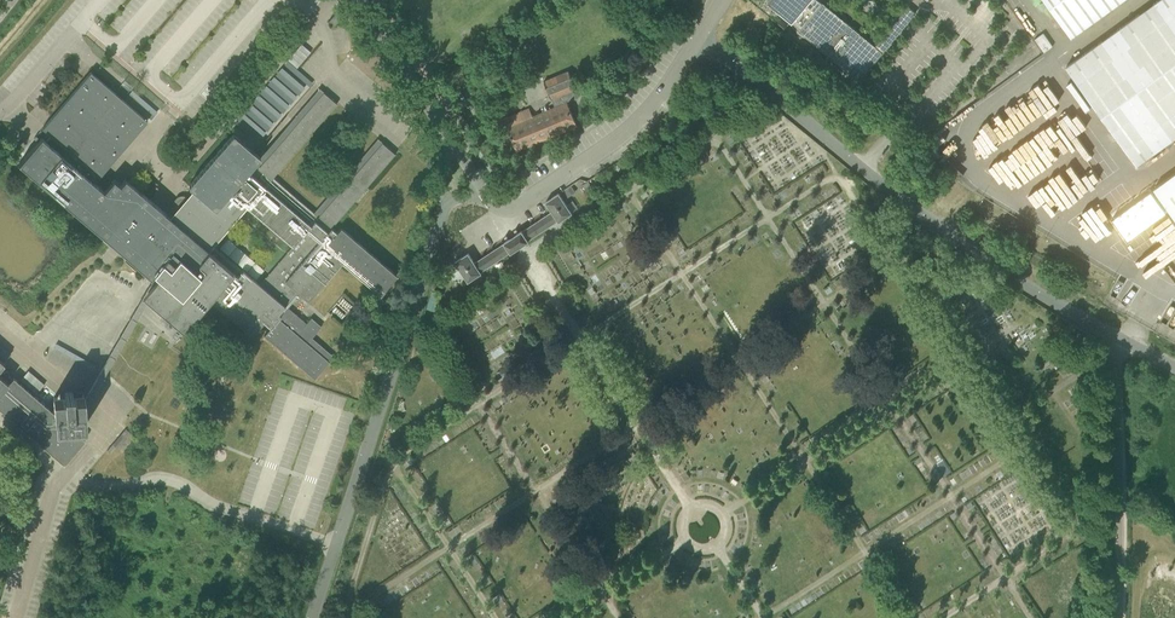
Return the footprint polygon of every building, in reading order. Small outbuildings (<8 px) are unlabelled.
[(896,23),(877,46),(833,10),(824,4),(819,0),(771,0),(769,2),(779,11),(776,13),(780,16),(783,14),(801,29),(800,31),(861,80),(903,29),(896,23)] [(1120,0),(1043,0),(1070,36),(1120,0)] [(1067,67),(1117,135),(1138,164),(1174,136),(1174,0),(1158,0),(1067,67)] [(910,21),(917,13),(909,7),(902,15),(910,21)] [(335,25),(342,17),(336,12),(329,21),(335,25)] [(1044,32),(1035,38),(1044,51),(1053,45),(1044,32)] [(567,102),(579,97),(569,71),(544,81),(552,100),(555,108),(533,117),(529,108),(523,111),(504,119),(517,150),(577,125),(567,102)] [(155,272),(156,273),(87,393),(84,397),(84,395),(73,395),(73,392),(54,393),(55,413),(14,377),(13,379),(1,368),(5,363),(0,359),(0,409),(64,464),(86,440),(70,426),(86,425),(85,411),(93,397),(149,299),(184,329),(210,299),(252,335),(264,321),(271,327),(264,335),(315,379),(329,362),(334,366),(339,361),(312,338),(322,326),(312,317),(307,323),(288,307),(300,293),(309,301),(343,261),(345,264),(381,294),(397,275),(341,227),(337,232),(332,227),(393,156),(395,154),(396,154),(378,138),(314,212),(273,177),(335,102),(337,104),(338,103),(320,88),(261,156),(233,133),(189,185),(195,190),(185,202),(172,218),(126,179),(121,185),(114,179),(104,191),(94,182),(99,176),(100,177),(148,121),(123,99),(133,88),(125,81),(115,93),(91,72),(43,128),(51,135),(46,140),(42,137),(19,163),(151,277),(155,272)] [(943,166),(948,170),(953,164),(948,160),(943,166)] [(960,179),(961,179),(964,174),(956,167),(954,169),(953,167),(950,171),(960,179)] [(1154,188),(1174,217),(1174,172),(1154,188)] [(571,186),(563,191),(567,197),(575,192),(571,186)] [(598,196),(591,186),(585,189),(593,200),(598,196)] [(1164,208),(1148,187),(1111,215),(1126,235),(1164,208)] [(552,211),(548,214),(523,231),(528,241),(558,221),(559,222),(573,213),(559,193),(559,192),(559,193),(546,202),(552,211)] [(510,253),(520,247),(529,241),(528,241),(523,231),(522,230),(513,236),(504,242),(505,243),(510,253)] [(455,262),(468,281),(482,273),(481,271),(510,253),(505,243),(475,262),(469,253),(455,262)] [(452,264),(443,269),(448,275),(456,270),(452,264)] [(426,309),(435,311),(441,293),(432,290),(426,309)] [(126,429),(108,450),(111,453),(129,431),(126,429)]
